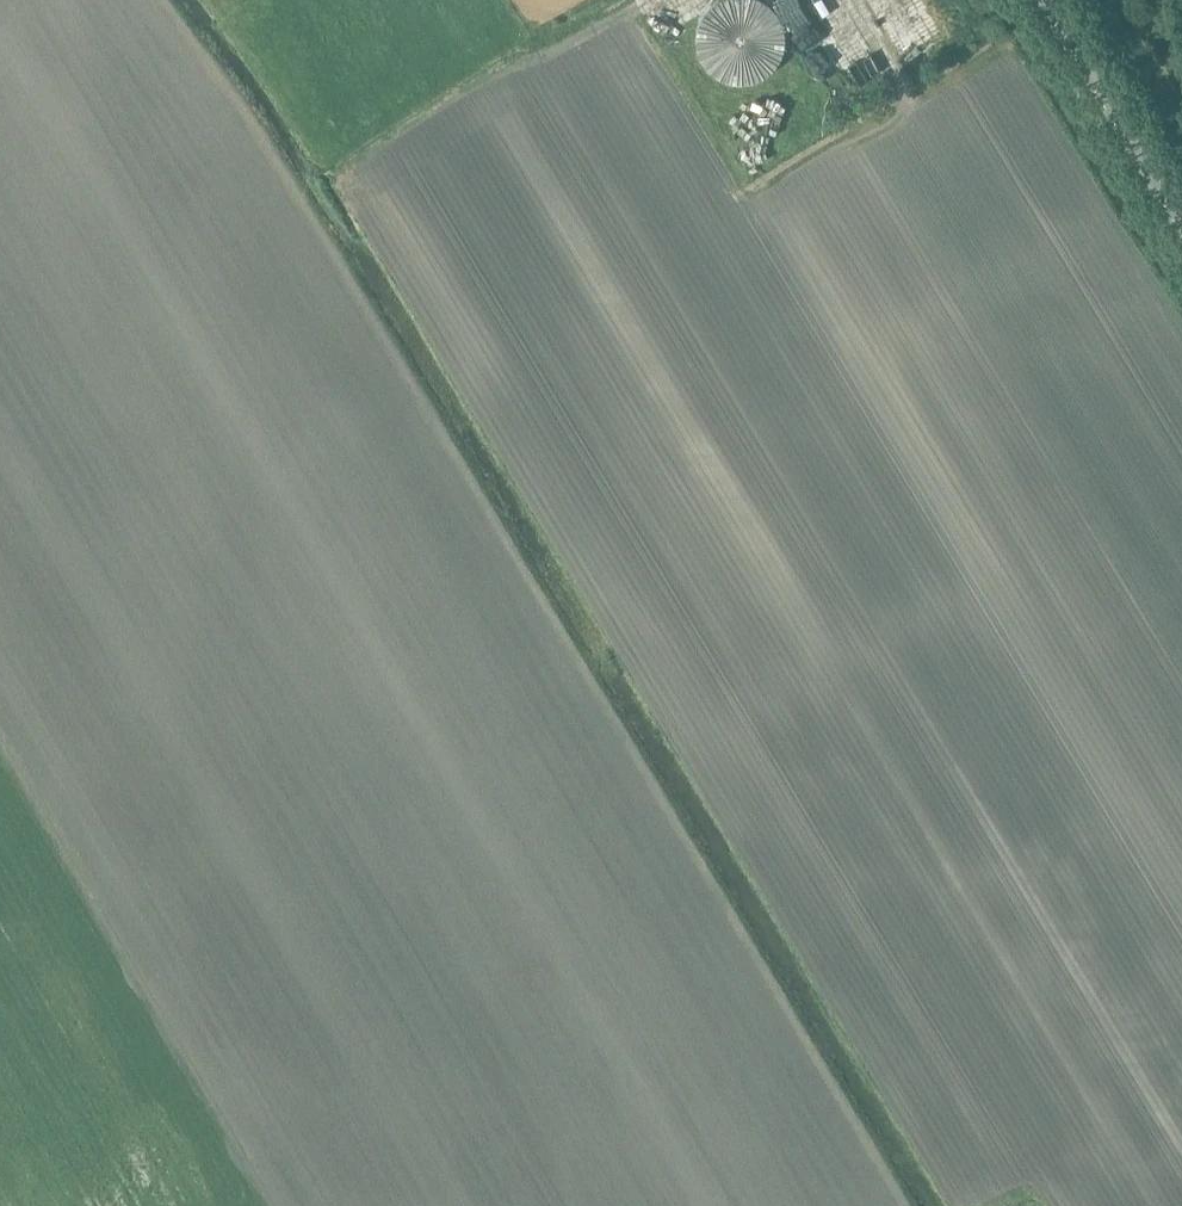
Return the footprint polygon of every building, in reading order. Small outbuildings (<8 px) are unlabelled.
[(789,35),(788,27),(787,21),(783,13),(778,7),(773,2),(770,0),(722,0),(717,4),(711,11),(707,18),(705,26),(704,33),(704,43),(706,50),(709,56),(714,63),(720,69),(726,73),(734,76),(743,78),(751,78),(760,76),(769,71),(775,67),(781,60),(786,52),(788,43),(789,35)] [(827,7),(825,0),(806,0),(809,11),(827,7)] [(883,26),(905,12),(897,0),(867,0),(883,26)] [(807,76),(818,92),(830,84),(819,68),(807,76)]
